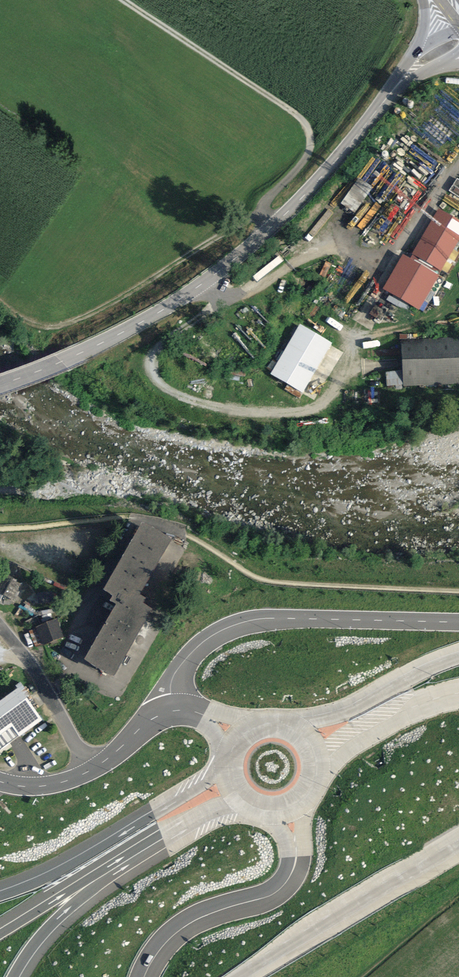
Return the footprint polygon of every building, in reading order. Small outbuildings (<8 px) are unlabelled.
[(355,215),(373,189),(359,179),(340,205),(355,215)] [(441,272),(458,242),(458,221),(439,210),(413,255),(441,272)] [(418,313),(440,277),(403,255),(382,291),(418,313)] [(332,345),(300,326),(270,376),(302,396),(332,345)] [(401,341),(404,388),(458,385),(458,337),(401,341)] [(116,608),(84,664),(113,681),(152,613),(142,607),(146,602),(140,599),(172,544),(142,527),(100,599),(116,608)] [(3,578),(0,585),(0,594),(3,595),(15,600),(22,586),(3,578)] [(40,603),(49,604),(50,594),(41,594),(40,603)] [(57,620),(36,628),(43,647),(64,639),(57,620)] [(0,703),(0,750),(18,738),(19,739),(43,722),(19,690),(0,703)]
